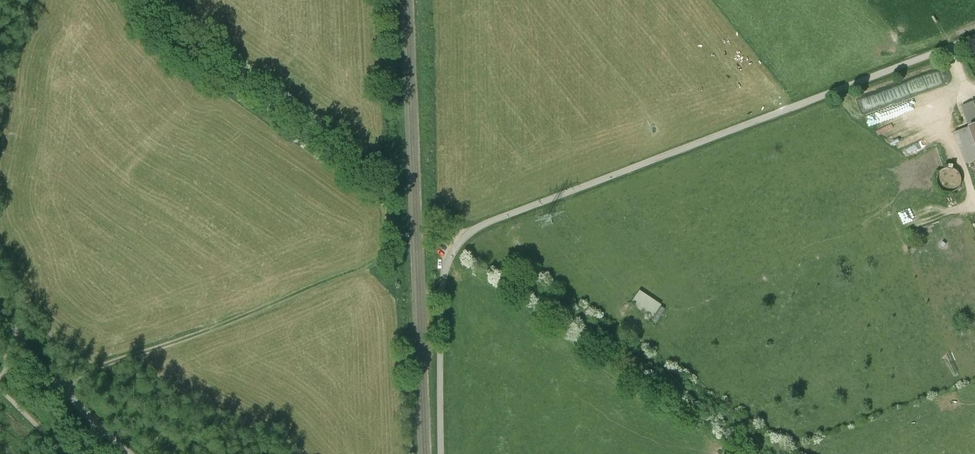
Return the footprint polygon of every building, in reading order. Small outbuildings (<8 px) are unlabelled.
[(864,109),(912,93),(909,82),(860,98),(864,109)] [(970,127),(974,126),(974,103),(963,107),(970,127)] [(898,116),(875,121),(878,135),(885,134),(885,132),(890,131),(889,124),(900,122),(898,116)] [(970,127),(954,133),(966,164),(974,160),(974,141),(970,127)] [(906,134),(892,142),(895,147),(909,139),(906,134)] [(950,191),(954,190),(957,187),(960,183),(960,179),(959,175),(957,171),(952,168),(947,168),(942,169),(939,172),(937,177),(937,182),(938,186),(941,189),(945,191),(950,191)] [(639,292),(630,305),(652,319),(662,306),(639,292)]
